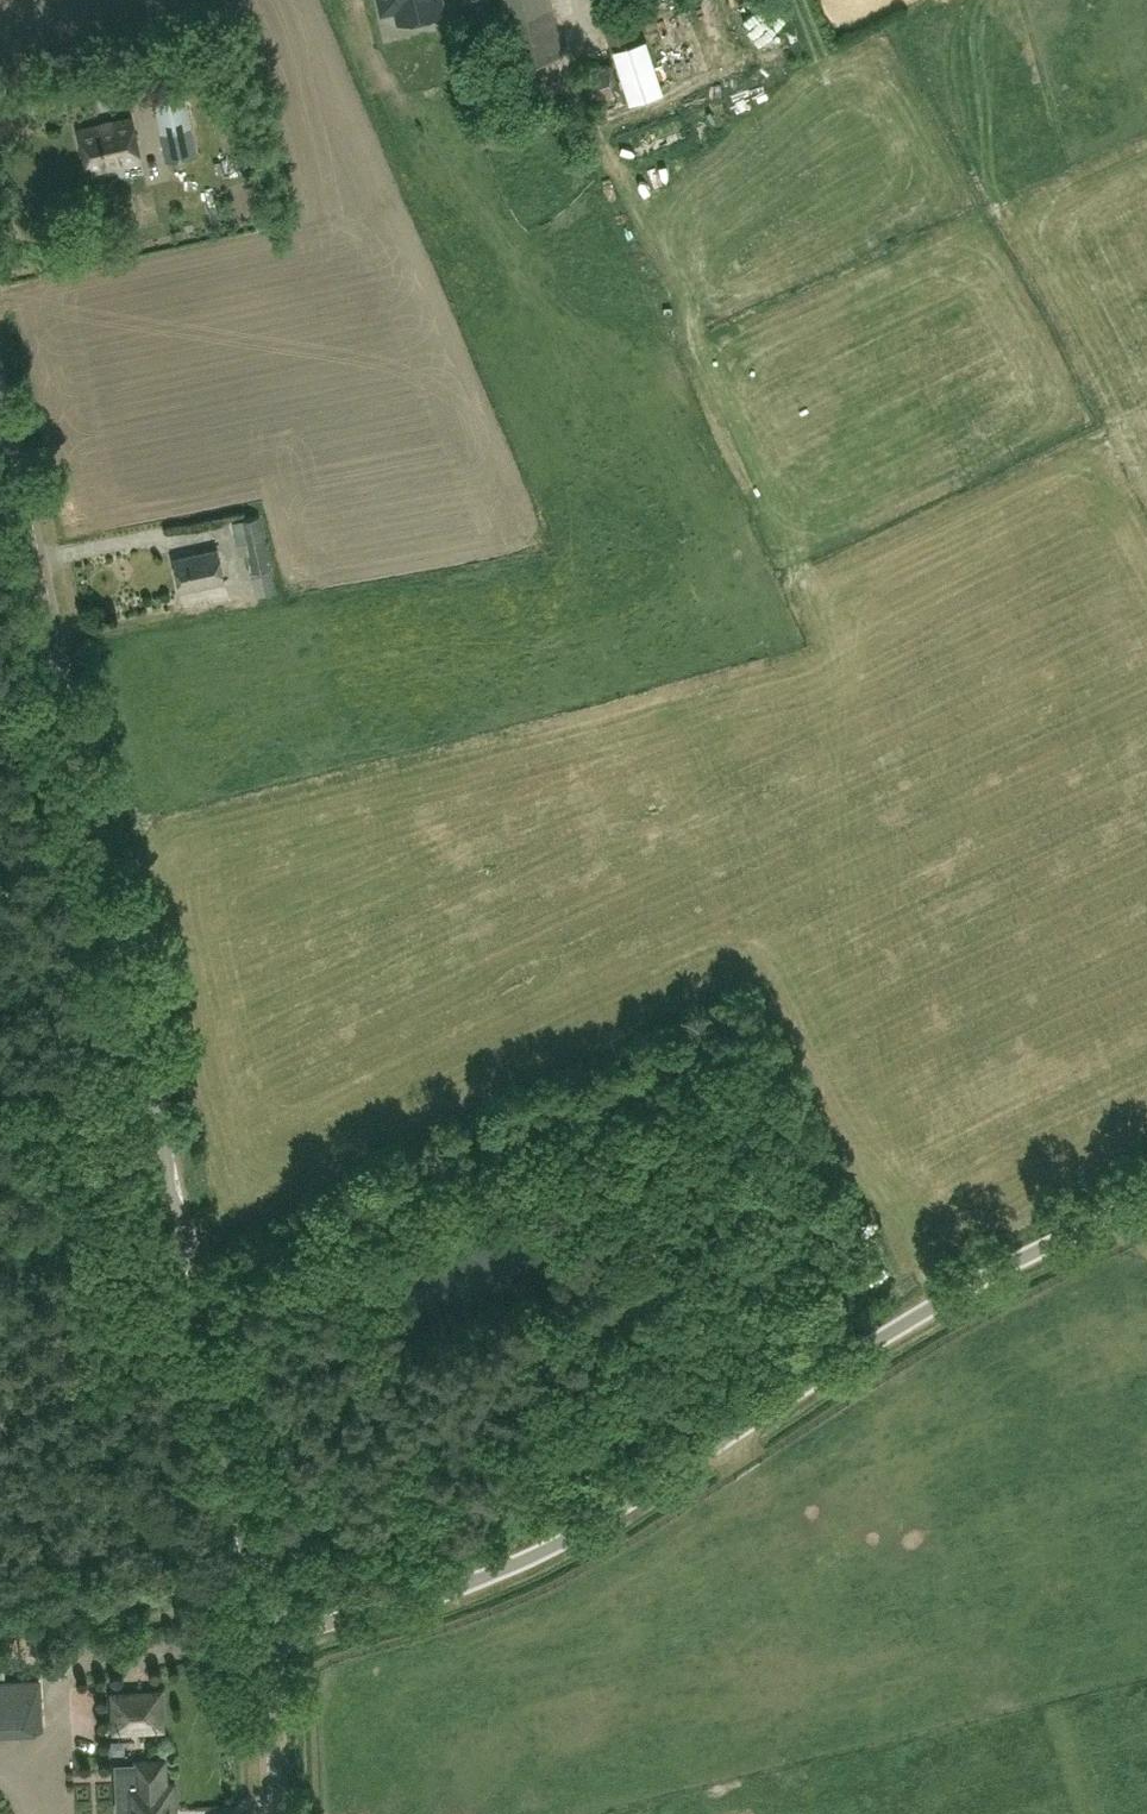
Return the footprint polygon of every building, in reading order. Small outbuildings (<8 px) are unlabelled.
[(442,0),(380,0),(383,11),(397,8),(400,21),(444,11),(442,0)] [(465,10),(491,4),(490,0),(462,0),(465,10)] [(515,64),(562,53),(550,0),(501,0),(515,64)] [(629,97),(658,86),(630,0),(595,0),(629,97)] [(623,90),(612,60),(578,73),(588,102),(623,90)] [(161,132),(163,132),(169,158),(194,153),(189,125),(192,125),(184,87),(153,93),(161,132)] [(492,119),(513,121),(514,105),(494,103),(492,119)] [(132,117),(78,129),(88,172),(141,160),(132,117)] [(272,566),(271,566),(259,514),(233,520),(238,544),(246,543),(252,570),(251,570),(256,595),(277,591),(272,566)] [(218,547),(173,557),(181,589),(225,579),(218,547)] [(39,1724),(37,1682),(0,1684),(0,1726),(39,1724)] [(161,1691),(114,1693),(116,1729),(162,1726),(161,1691)] [(164,1759),(138,1761),(139,1785),(129,1786),(130,1788),(118,1789),(119,1811),(121,1811),(122,1813),(167,1813),(166,1809),(172,1808),(171,1785),(173,1785),(173,1784),(165,1784),(164,1759)] [(16,1797),(5,1779),(0,1783),(0,1794),(5,1803),(16,1797)]
